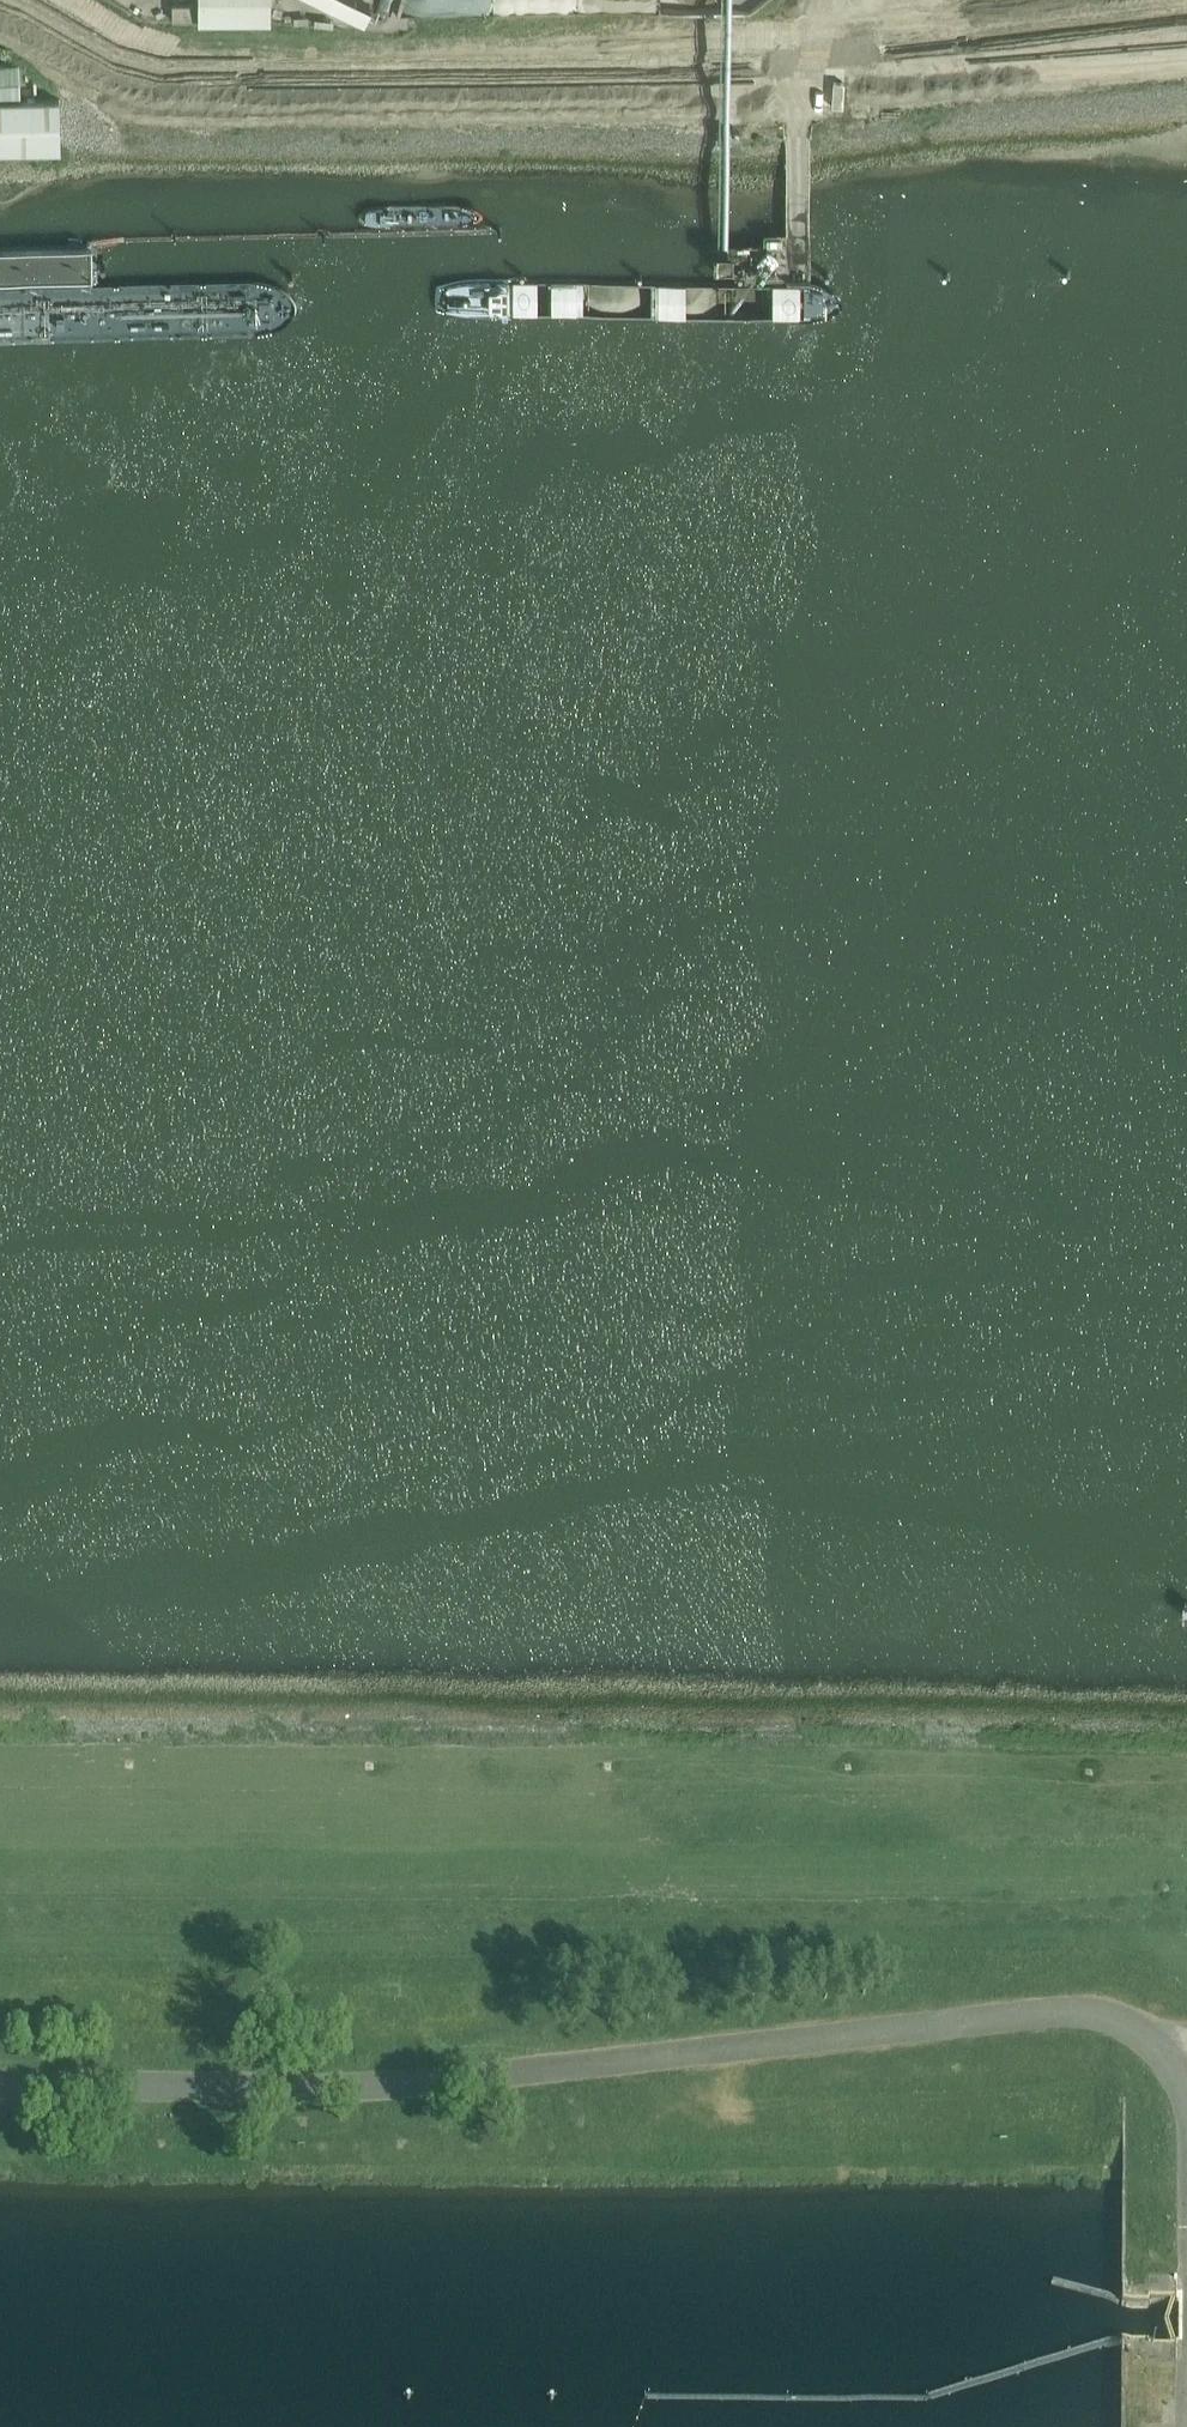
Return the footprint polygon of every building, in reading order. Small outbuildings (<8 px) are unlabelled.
[(174,14),(195,14),(195,0),(173,0),(174,14)] [(199,17),(270,17),(269,0),(199,0),(199,17)] [(59,107),(59,100),(0,102),(0,151),(60,150),(59,107)] [(95,280),(94,246),(0,248),(0,282),(95,280)]
